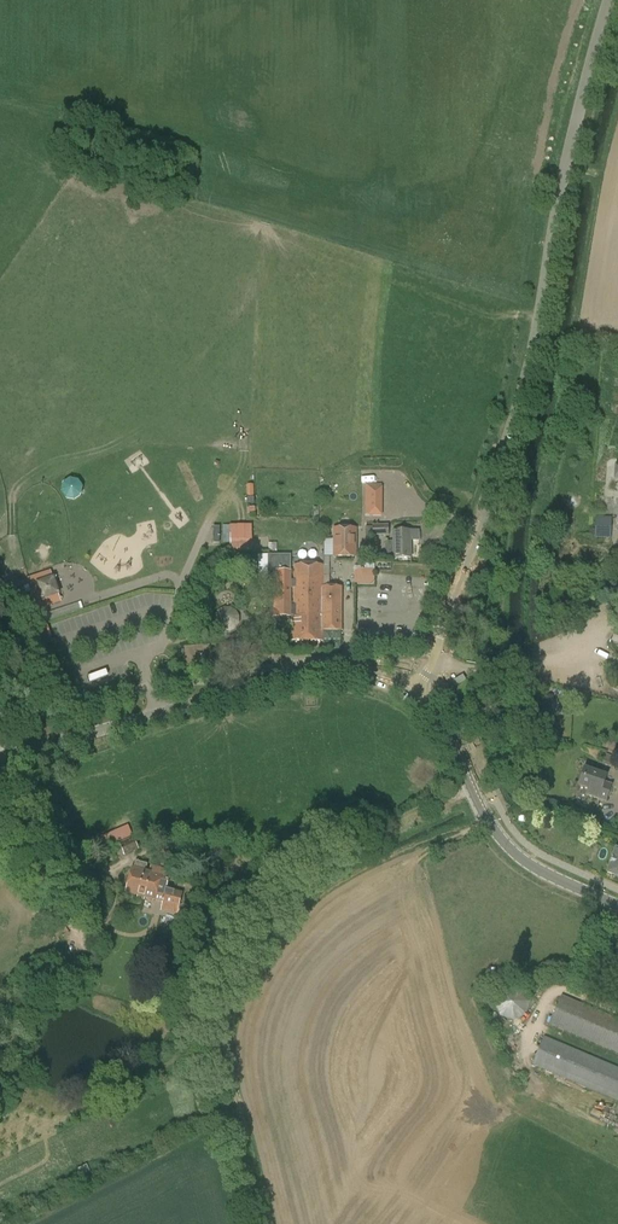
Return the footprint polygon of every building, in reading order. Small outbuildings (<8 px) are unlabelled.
[(180,465),(183,477),(190,475),(186,463),(180,465)] [(596,516),(595,539),(611,539),(612,517),(596,516)] [(252,525),(230,525),(230,548),(252,548),(252,525)] [(388,535),(388,526),(372,526),(373,535),(384,534),(384,536),(388,535)] [(356,529),(334,529),(334,557),(356,557),(356,529)] [(396,558),(411,558),(410,541),(420,541),(420,531),(395,532),(396,558)] [(293,555),(269,555),(269,580),(275,580),(275,617),(290,617),(290,615),(295,615),(295,618),(293,618),(293,641),(323,641),(323,631),(341,631),(342,587),(323,587),(323,565),(295,565),(293,565),(293,555)] [(355,568),(355,584),(373,584),(373,568),(355,568)] [(38,609),(61,602),(51,572),(28,579),(38,609)] [(224,610),(219,612),(216,617),(216,623),(219,628),(224,631),(230,631),(235,628),(238,623),(238,618),(235,613),(230,610),(224,610)] [(607,754),(604,765),(615,769),(617,760),(617,758),(607,754)] [(607,776),(585,769),(579,786),(589,789),(587,795),(606,802),(612,786),(604,783),(607,776)] [(104,845),(132,835),(128,825),(100,836),(104,845)] [(139,851),(135,839),(120,845),(124,856),(139,851)] [(615,848),(608,873),(617,876),(617,849),(615,848)] [(132,866),(125,894),(143,899),(150,871),(147,870),(148,865),(135,862),(134,867),(132,866)] [(151,871),(150,871),(143,899),(163,904),(161,911),(178,916),(184,893),(165,888),(169,870),(152,866),(151,871)] [(215,868),(217,875),(229,873),(228,866),(215,868)] [(246,877),(231,884),(239,900),(253,893),(246,877)] [(224,888),(209,896),(216,910),(231,903),(224,888)] [(617,932),(606,957),(617,962),(617,932)] [(500,1016),(513,1021),(525,1015),(526,1014),(530,1001),(524,989),(510,984),(498,990),(494,1004),(500,1016)] [(617,1053),(617,1020),(561,996),(549,1024),(617,1053)] [(544,1039),(532,1067),(617,1102),(617,1070),(544,1039)]
